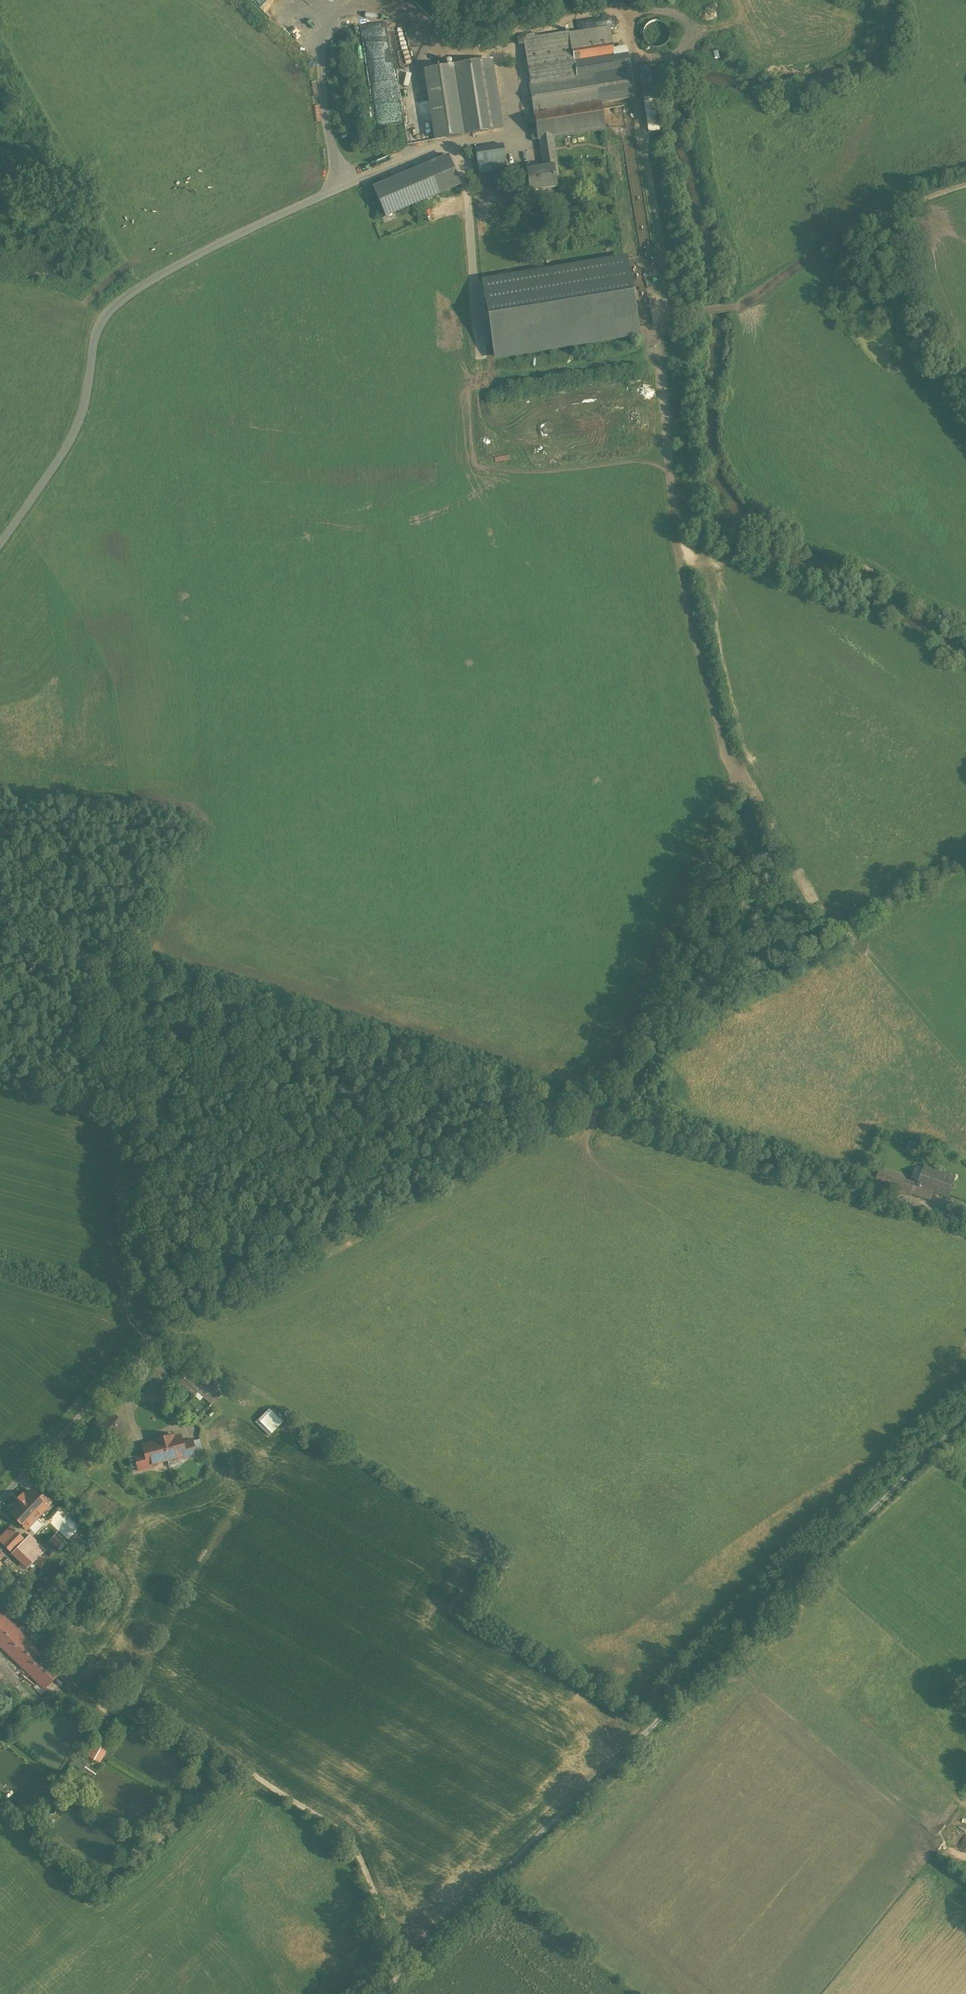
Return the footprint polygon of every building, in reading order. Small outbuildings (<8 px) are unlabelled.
[(669,39),(670,34),(669,29),(666,25),(661,22),(656,21),(651,22),(646,25),(644,30),(643,35),(644,40),(647,44),(651,47),(657,48),(662,47),(666,44),(669,39)] [(609,27),(570,33),(572,47),(611,40),(609,27)] [(570,33),(523,40),(524,44),(527,59),(572,52),(571,47),(572,47),(570,33)] [(572,47),(571,47),(572,52),(574,63),(613,56),(613,51),(611,40),(572,47)] [(572,52),(527,59),(530,83),(529,83),(534,114),(600,103),(630,99),(622,50),(613,51),(613,56),(574,63),(572,52)] [(483,61),(424,70),(434,139),(493,130),(483,61)] [(648,64),(637,66),(645,117),(656,115),(648,64)] [(600,103),(534,114),(538,139),(552,137),(605,129),(600,103)] [(552,137),(540,139),(544,167),(555,165),(552,137)] [(503,144),(475,149),(478,173),(506,169),(503,144)] [(448,156),(373,188),(385,216),(460,184),(448,156)] [(544,167),(526,170),(530,190),(556,186),(555,178),(559,178),(557,165),(555,165),(544,167)] [(627,260),(483,282),(495,356),(638,333),(627,260)] [(549,405),(550,411),(564,409),(562,402),(549,405)] [(955,1178),(925,1168),(916,1194),(930,1199),(933,1191),(949,1196),(955,1178)] [(897,1182),(878,1176),(876,1184),(894,1190),(897,1182)] [(908,1183),(897,1179),(897,1182),(894,1190),(904,1193),(908,1183)] [(914,1184),(908,1183),(904,1193),(910,1195),(914,1184)] [(168,1345),(132,1380),(143,1391),(169,1365),(211,1405),(222,1394),(192,1368),(193,1367),(168,1345)] [(271,1410),(260,1422),(271,1434),(283,1422),(271,1410)] [(172,1436),(154,1441),(155,1443),(143,1446),(146,1456),(148,1465),(149,1465),(184,1455),(185,1455),(182,1444),(180,1436),(173,1438),(172,1436)] [(192,1441),(182,1444),(185,1455),(184,1455),(185,1458),(196,1455),(192,1441)] [(143,1454),(135,1456),(139,1470),(149,1467),(149,1465),(148,1465),(146,1456),(144,1456),(143,1454)] [(31,1491),(25,1497),(23,1495),(14,1505),(15,1507),(10,1513),(23,1526),(22,1527),(23,1528),(24,1527),(26,1529),(48,1507),(31,1491)] [(10,1527),(0,1539),(0,1541),(4,1544),(16,1532),(16,1533),(17,1532),(15,1531),(10,1527)] [(16,1532),(4,1544),(11,1551),(22,1539),(16,1533),(16,1532)] [(43,1547),(27,1533),(22,1539),(36,1553),(43,1547)] [(63,1544),(56,1537),(52,1542),(58,1549),(63,1544)] [(22,1539),(11,1551),(25,1565),(29,1561),(30,1562),(33,1560),(40,1567),(45,1561),(36,1553),(22,1539)] [(0,1613),(0,1646),(45,1690),(61,1673),(14,1626),(17,1623),(11,1617),(8,1620),(0,1613)] [(91,1742),(85,1756),(101,1762),(107,1749),(91,1742)]
